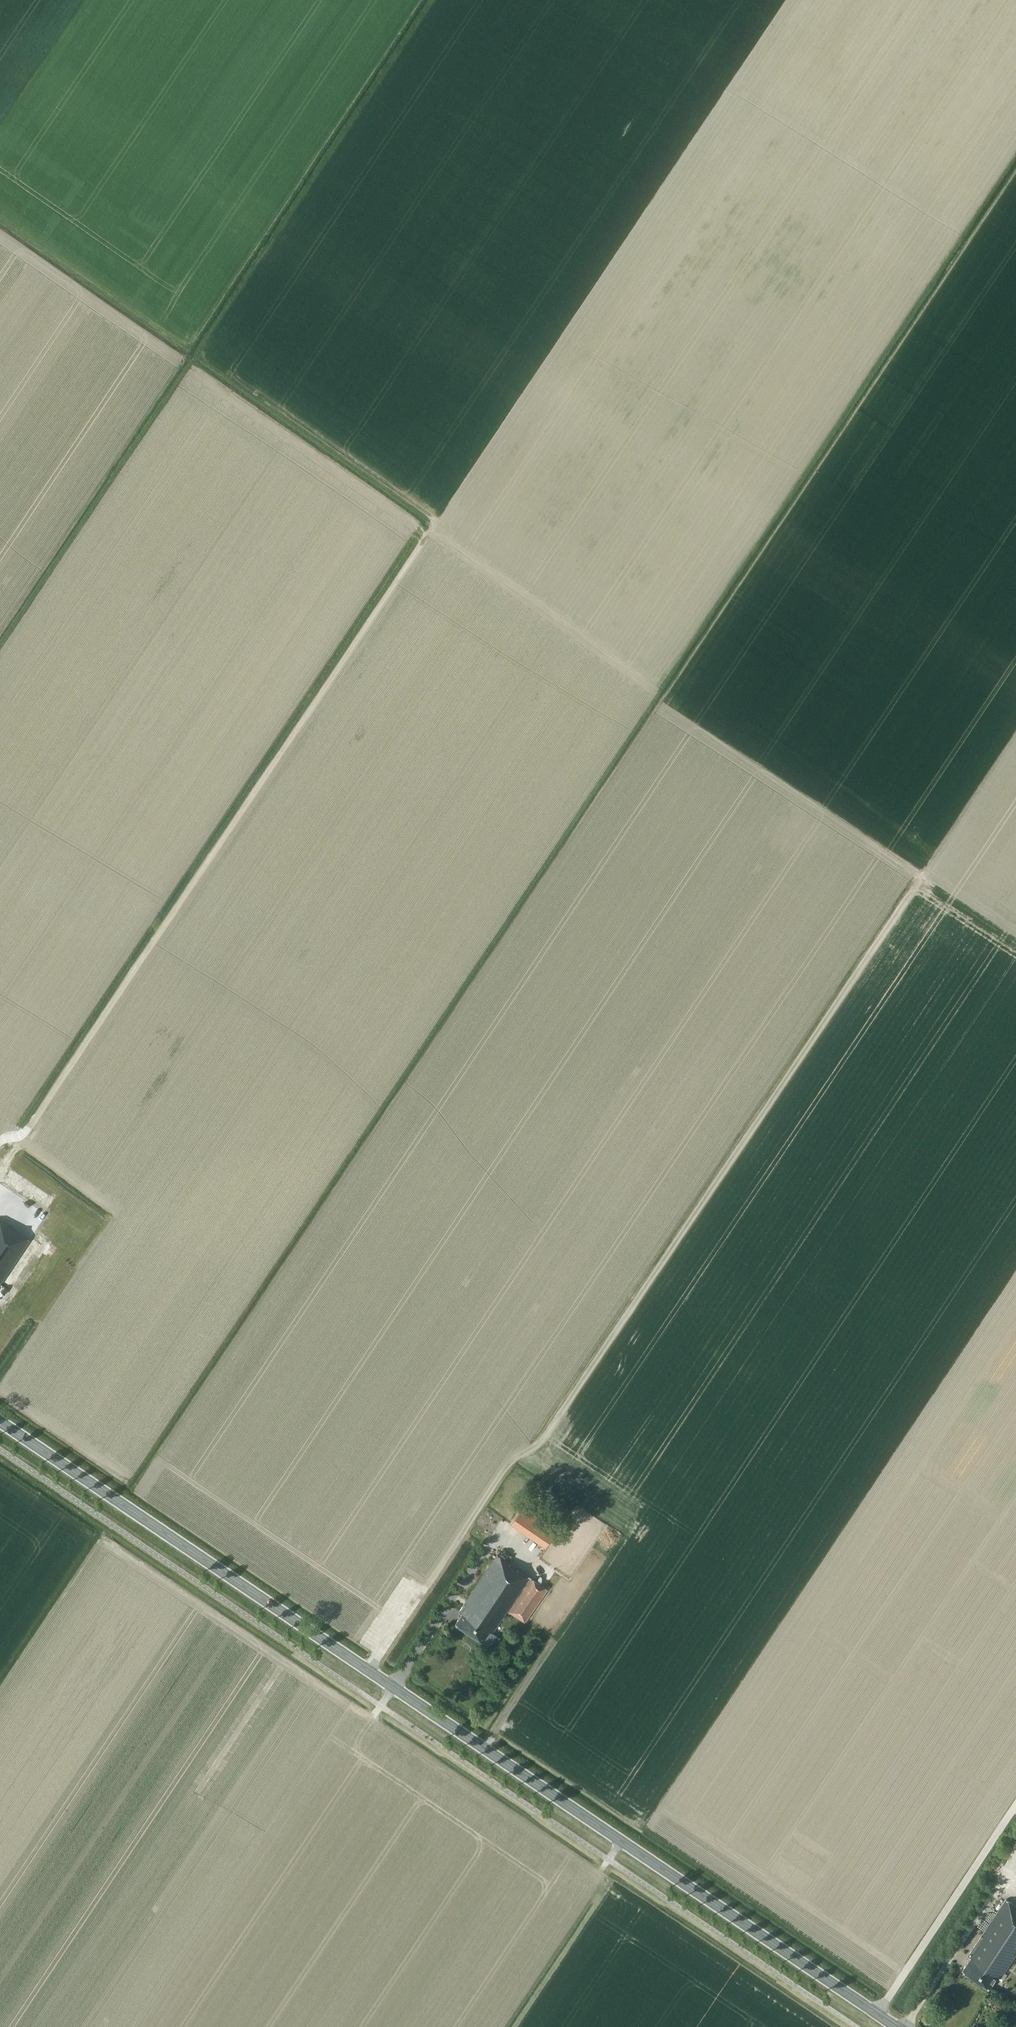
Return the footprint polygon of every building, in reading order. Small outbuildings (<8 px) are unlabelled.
[(29,1240),(0,1221),(0,1283),(29,1240)] [(538,1537),(546,1543),(554,1531),(546,1525),(538,1537)] [(495,1636),(492,1634),(508,1611),(524,1622),(547,1590),(498,1556),(459,1612),(462,1614),(455,1624),(482,1642),(483,1641),(489,1645),(495,1636)] [(1006,1899),(968,1955),(971,1957),(963,1970),(990,1988),(998,1975),(1001,1977),(1015,1955),(1015,1906),(1006,1899)]
